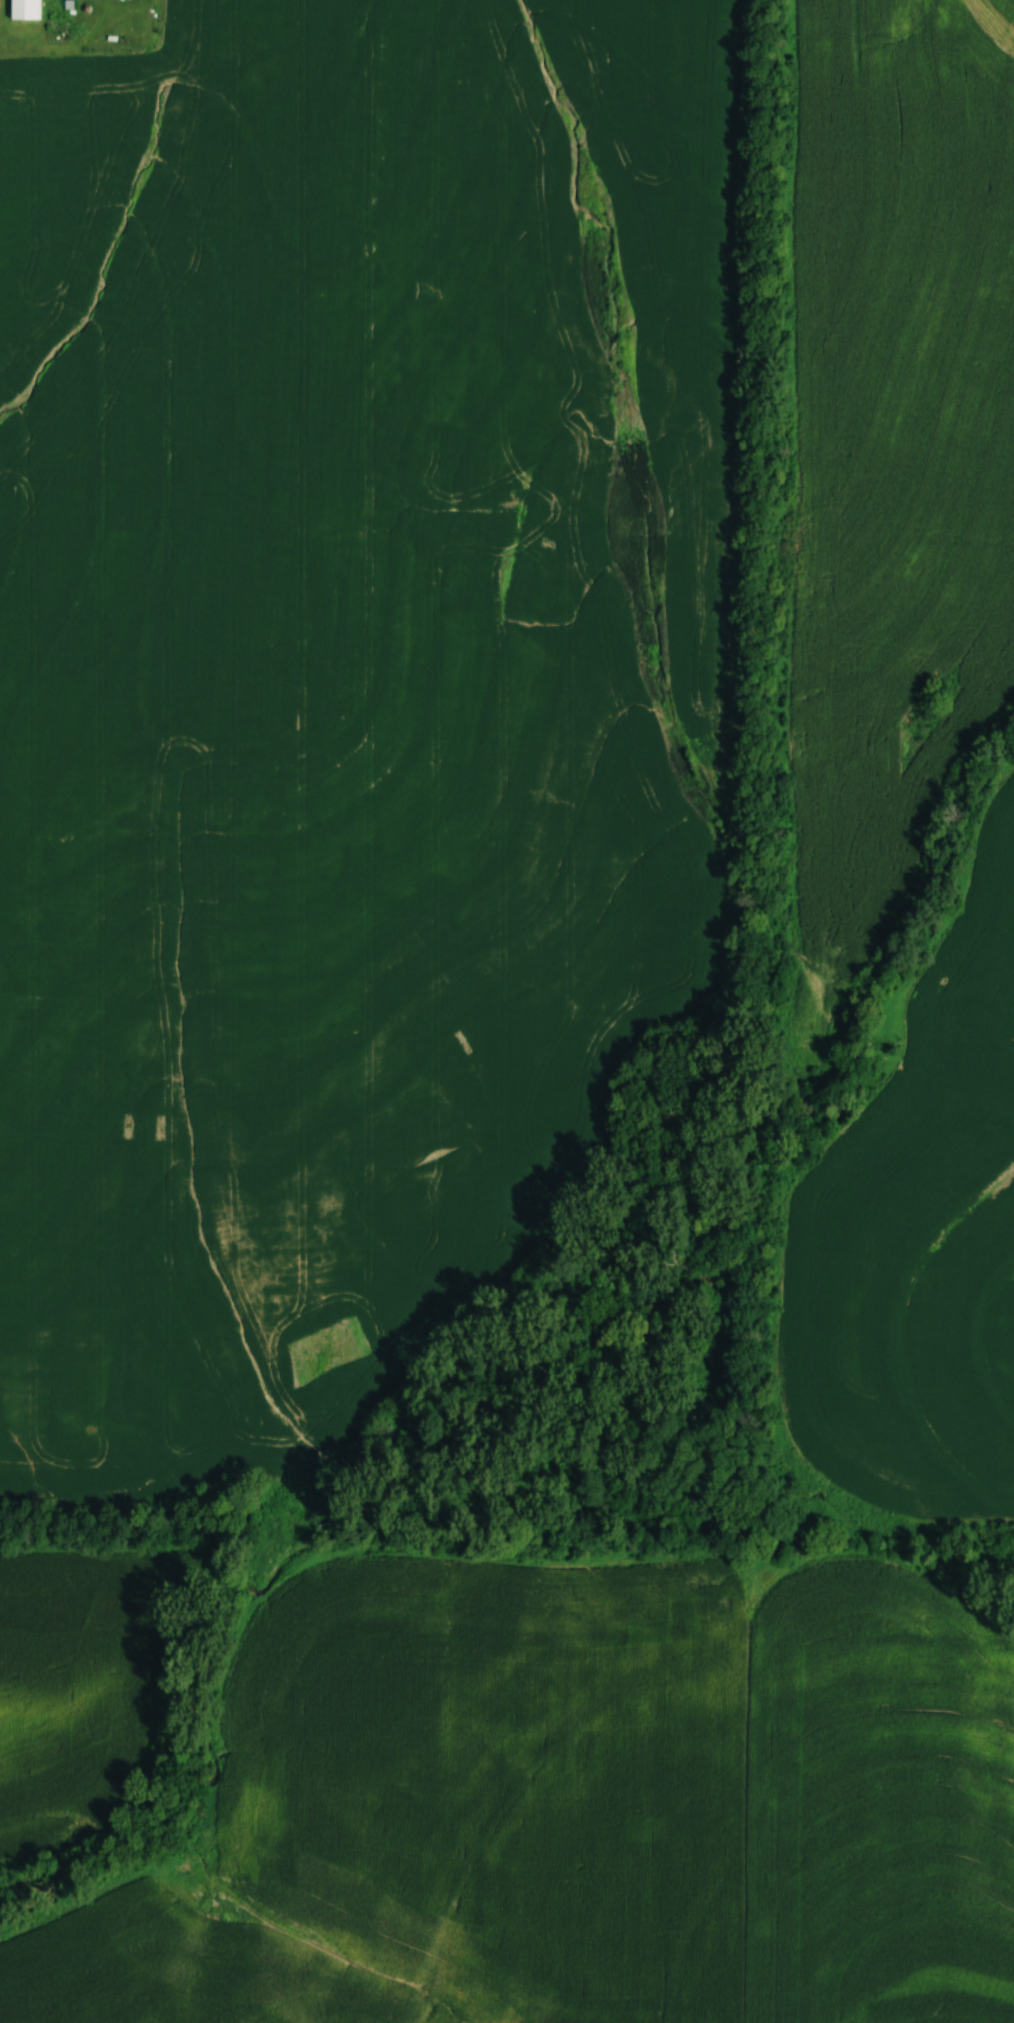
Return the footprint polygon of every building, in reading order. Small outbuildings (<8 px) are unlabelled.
[(39,0),(10,0),(10,19),(39,19),(39,0)]
